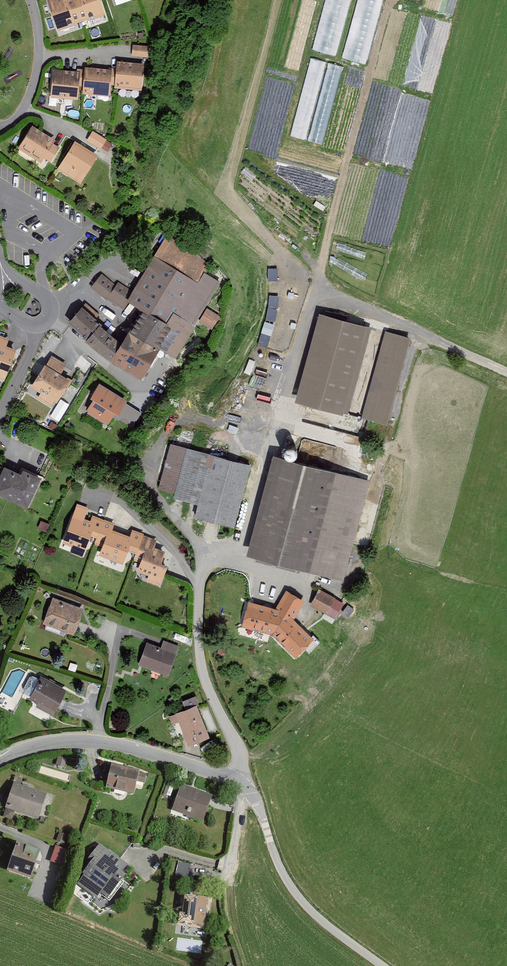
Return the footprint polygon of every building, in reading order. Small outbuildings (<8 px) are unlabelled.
[(62,29),(105,13),(102,0),(51,0),(62,29)] [(314,49),(337,54),(351,0),(326,0),(314,49)] [(344,57),(368,63),(382,0),(357,0),(344,57)] [(149,46),(133,44),(132,55),(148,57),(149,46)] [(310,57),(293,136),(308,139),(308,140),(325,144),(342,64),(310,57)] [(141,65),(114,63),(112,88),(139,90),(141,65)] [(109,71),(82,68),(80,93),(107,95),(109,71)] [(75,73),(49,71),(47,96),(73,98),(75,73)] [(56,139),(32,125),(18,147),(41,162),(44,157),(51,161),(60,147),(53,143),(56,139)] [(113,143),(92,130),(87,139),(108,152),(113,143)] [(80,183),(98,154),(75,140),(57,169),(80,183)] [(195,324),(220,281),(204,271),(198,281),(155,255),(129,300),(142,308),(166,322),(173,311),(195,324)] [(102,273),(91,287),(105,299),(106,298),(123,309),(133,291),(118,281),(116,285),(102,273)] [(268,346),(279,295),(269,293),(259,344),(268,346)] [(82,305),(68,322),(88,338),(102,321),(82,305)] [(220,315),(207,307),(199,321),(212,329),(220,315)] [(160,348),(173,326),(166,322),(142,308),(123,339),(111,361),(142,379),(160,348)] [(175,357),(195,324),(173,311),(166,322),(173,326),(160,348),(175,357)] [(326,314),(302,399),(391,421),(416,338),(326,314)] [(123,339),(102,321),(88,338),(86,340),(111,361),(123,339)] [(4,381),(16,348),(6,344),(9,338),(0,334),(0,379),(4,381)] [(46,364),(45,363),(31,386),(40,392),(37,397),(50,405),(54,400),(57,402),(62,395),(63,395),(72,380),(60,373),(66,364),(52,355),(46,364)] [(127,400),(99,383),(90,397),(93,398),(86,409),(108,423),(115,412),(118,414),(127,400)] [(238,522),(254,462),(172,441),(160,489),(201,500),(198,511),(238,522)] [(250,552),(342,575),(367,478),(275,455),(250,552)] [(43,478),(8,464),(0,484),(0,490),(33,503),(43,478)] [(77,503),(62,542),(72,546),(70,552),(83,557),(91,535),(97,537),(94,544),(102,546),(99,554),(123,563),(128,550),(136,553),(133,560),(140,562),(137,570),(148,575),(146,580),(160,585),(168,564),(161,562),(165,550),(154,546),(157,539),(132,530),(130,535),(112,529),(115,523),(93,514),(90,520),(85,518),(88,507),(77,503)] [(307,596),(289,586),(279,605),(250,599),(244,624),(278,633),(297,655),(317,636),(297,616),(307,596)] [(331,609),(337,596),(320,588),(314,600),(331,609)] [(47,617),(78,629),(86,607),(55,595),(47,617)] [(173,673),(183,644),(167,639),(164,647),(149,642),(142,662),(173,673)] [(57,709),(68,688),(44,675),(32,696),(57,709)] [(182,699),(184,706),(197,701),(195,694),(182,699)] [(211,732),(199,701),(179,709),(191,740),(211,732)] [(56,765),(64,768),(67,759),(58,757),(56,765)] [(140,770),(111,764),(106,788),(134,795),(136,784),(144,786),(147,774),(139,772),(140,770)] [(47,795),(14,783),(5,809),(6,809),(3,817),(12,821),(15,813),(38,821),(47,795)] [(203,821),(212,797),(181,785),(172,810),(203,821)] [(129,862),(102,843),(93,854),(97,857),(79,881),(100,896),(102,892),(110,897),(127,873),(123,870),(129,862)] [(15,867),(36,874),(43,850),(22,844),(15,867)] [(180,860),(177,871),(189,875),(192,864),(180,860)] [(207,930),(212,895),(181,890),(175,926),(207,930)]
